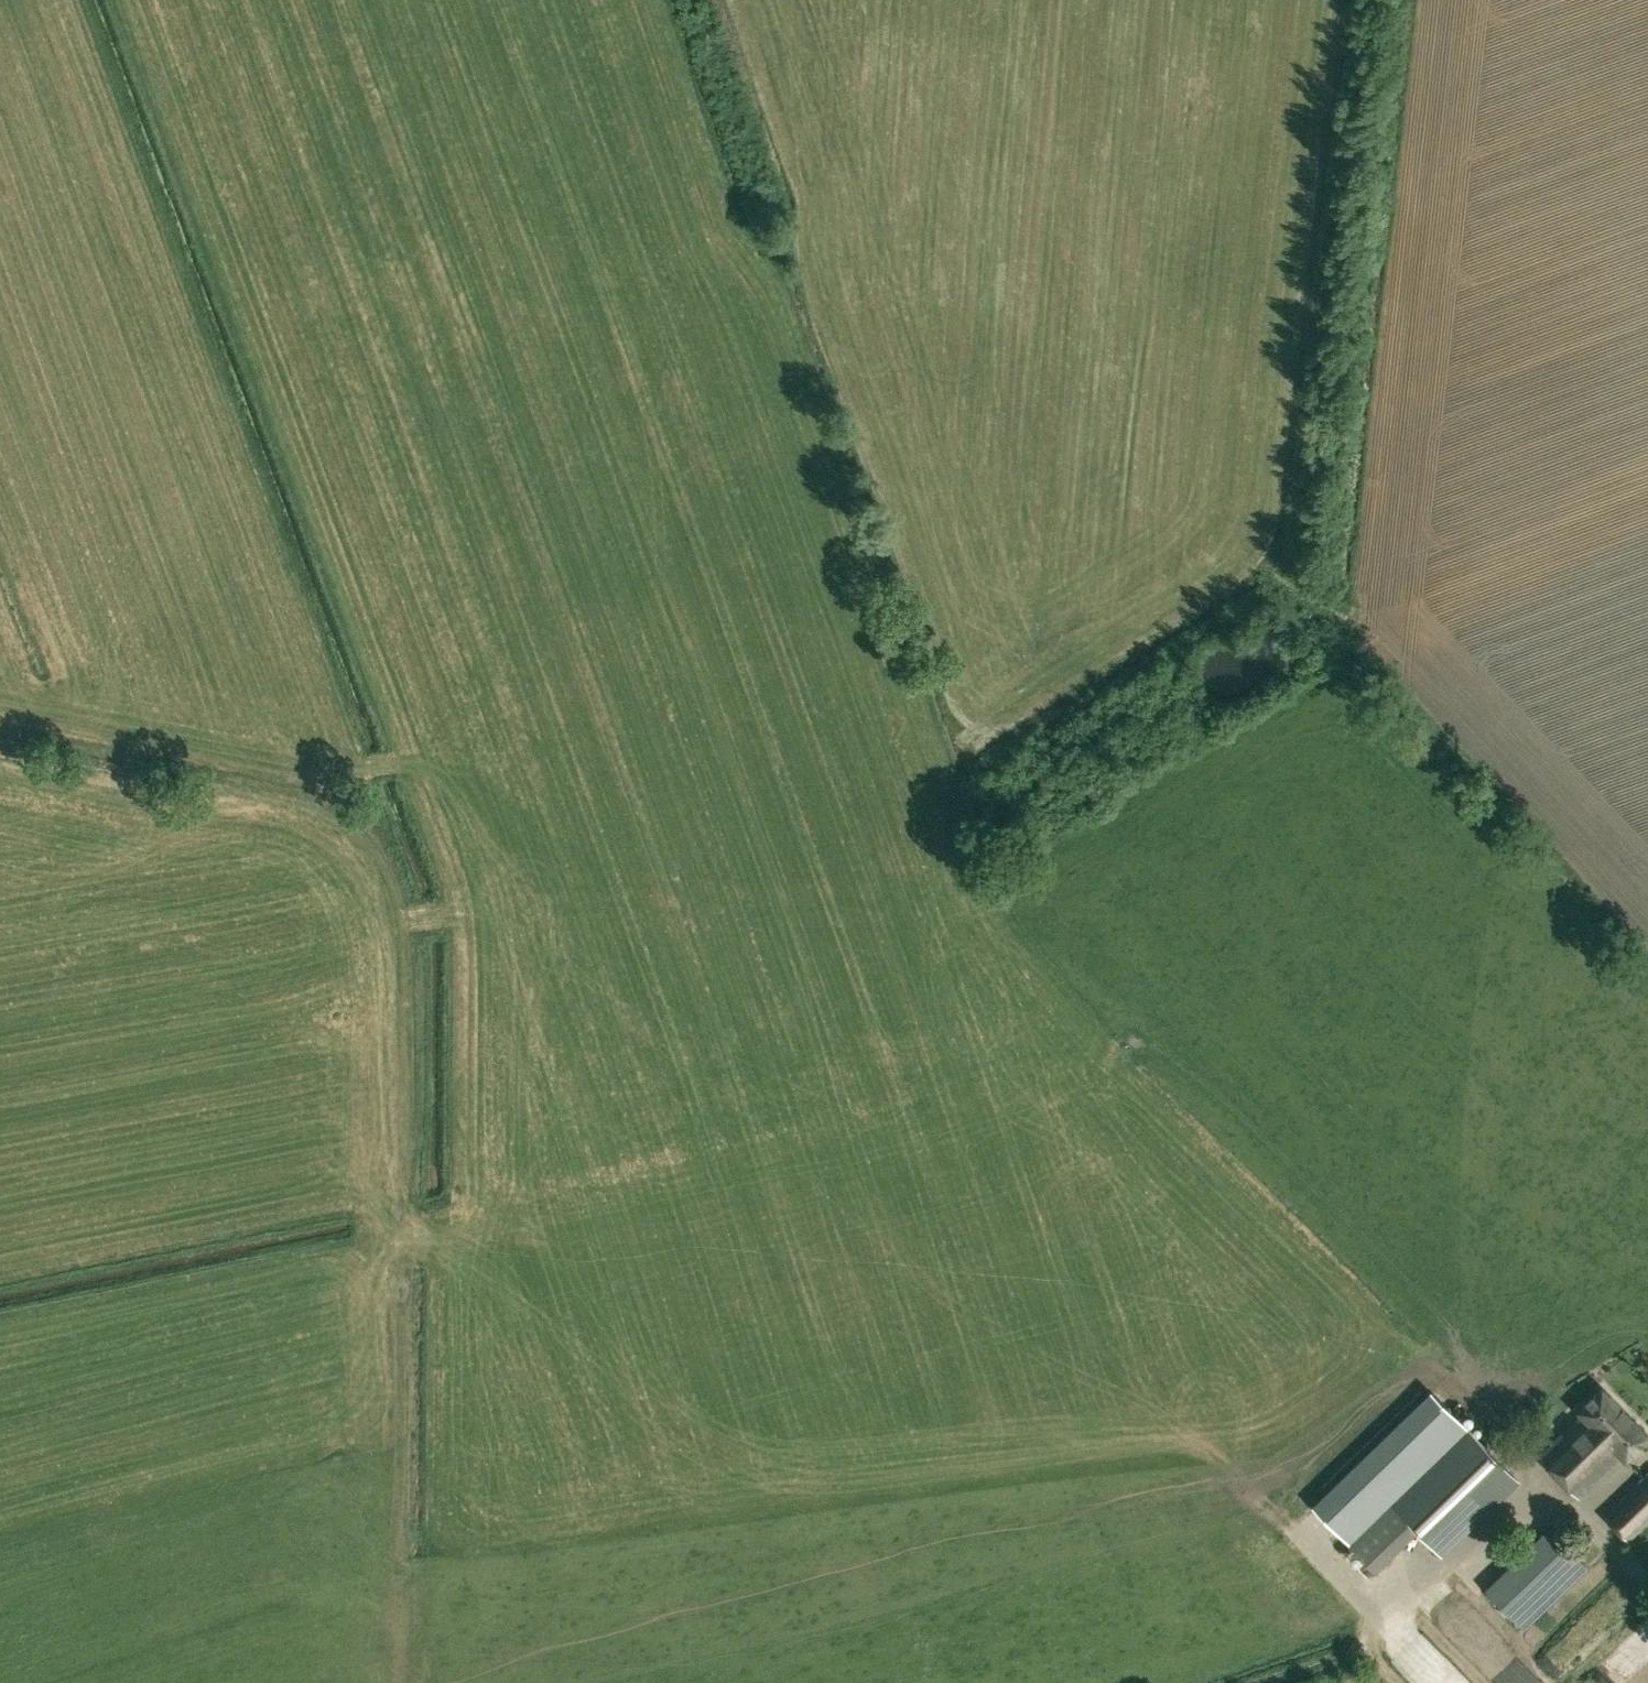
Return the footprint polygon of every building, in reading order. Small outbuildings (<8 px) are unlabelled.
[(1602,1386),(1579,1409),(1582,1413),(1538,1455),(1578,1496),(1622,1454),(1626,1458),(1647,1437),(1647,1433),(1602,1386)] [(1443,1553),(1519,1479),(1435,1393),(1316,1509),(1376,1570),(1419,1529),(1443,1553)] [(1645,1463),(1647,1462),(1647,1445),(1639,1449),(1645,1463)] [(1604,1515),(1629,1540),(1647,1521),(1647,1472),(1604,1515)] [(1487,1589),(1524,1627),(1587,1565),(1550,1527),(1487,1589)] [(1532,1673),(1522,1682),(1543,1682),(1532,1673)]
